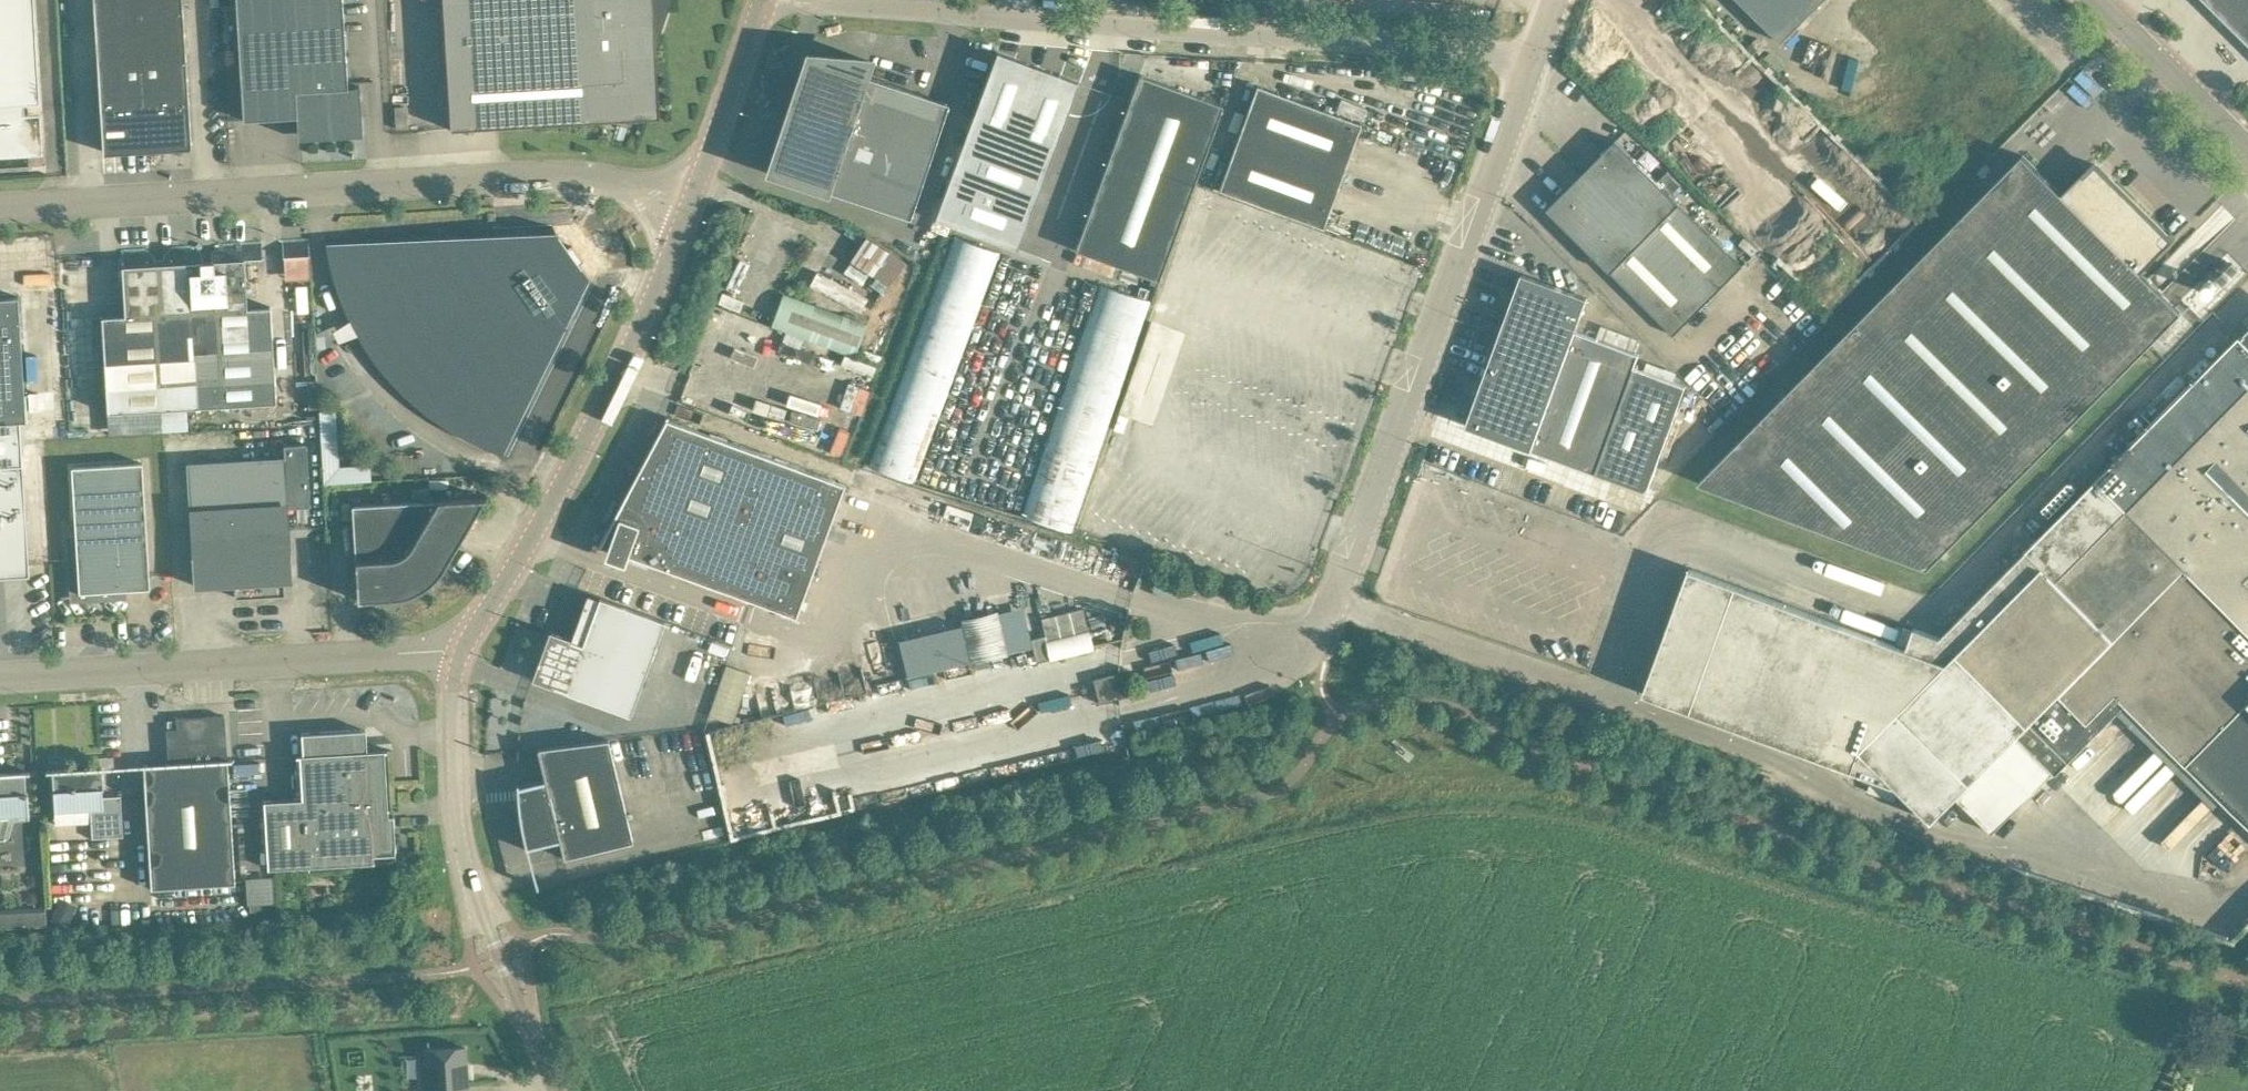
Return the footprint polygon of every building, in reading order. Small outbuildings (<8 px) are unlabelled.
[(29,142),(27,114),(25,114),(24,103),(40,102),(34,0),(0,0),(0,143),(29,142)] [(183,0),(94,0),(103,151),(192,145),(183,0)] [(343,0),(236,0),(243,120),(297,116),(298,126),(300,126),(301,134),(360,130),(359,117),(360,116),(360,114),(358,114),(358,104),(359,104),(359,102),(358,102),(358,99),(361,99),(360,86),(348,87),(343,0)] [(451,129),(607,120),(607,113),(630,121),(671,0),(443,0),(451,129)] [(1824,0),(1740,0),(1782,42),(1824,0)] [(2247,43),(2247,0),(2205,0),(2247,43)] [(997,50),(934,219),(1017,250),(1080,81),(997,50)] [(808,55),(769,171),(825,190),(910,218),(948,103),(863,75),(869,60),(808,55)] [(2034,65),(2025,73),(2033,81),(2042,73),(2034,65)] [(1139,74),(1075,249),(1158,280),(1223,105),(1139,74)] [(1256,85),(1218,190),(1323,228),(1361,123),(1256,85)] [(1581,174),(1709,301),(1744,266),(1616,139),(1581,174)] [(1858,323),(1699,484),(1929,570),(2182,312),(2141,272),(2176,237),(2170,232),(2168,235),(2096,164),(2085,175),(2083,172),(2062,193),(2023,155),(1858,323)] [(1675,336),(1709,301),(1581,174),(1547,209),(1675,336)] [(497,449),(507,453),(506,457),(593,282),(593,281),(592,283),(579,265),(583,261),(572,245),(567,248),(552,227),(554,226),(553,225),(324,239),(324,240),(328,240),(332,260),(343,290),(357,320),(374,347),(394,373),(416,396),(441,417),(468,434),(497,449)] [(1231,232),(1216,274),(1238,282),(1253,240),(1231,232)] [(914,483),(999,253),(953,235),(868,466),(914,483)] [(866,238),(851,260),(876,277),(871,283),(882,291),(902,262),(866,238)] [(284,256),(310,255),(309,239),(283,241),(284,256)] [(1253,240),(1238,282),(1260,290),(1275,248),(1253,240)] [(192,407),(277,402),(271,306),(248,307),(245,259),(263,258),(262,242),(218,245),(212,252),(212,260),(203,261),(202,253),(195,246),(183,247),(192,407)] [(108,413),(192,407),(183,247),(170,248),(164,255),(164,263),(155,264),(154,256),(147,249),(121,251),(125,315),(102,316),(108,413)] [(1275,248),(1260,290),(1269,293),(1282,298),(1297,256),(1275,248)] [(1297,256),(1282,298),(1304,306),(1319,264),(1297,256)] [(1319,264),(1304,306),(1326,314),(1341,272),(1319,264)] [(813,267),(806,281),(862,310),(869,297),(813,267)] [(1341,272),(1326,314),(1348,322),(1363,280),(1341,272)] [(1216,274),(1208,295),(1262,315),(1269,293),(1260,290),(1238,282),(1216,274)] [(1639,354),(1576,331),(1588,298),(1523,274),(1467,425),(1532,449),(1532,450),(1596,473),(1598,468),(1649,487),(1688,382),(1636,363),(1639,354)] [(1022,516),(1071,532),(1150,301),(1099,283),(1022,516)] [(782,293),(770,326),(854,356),(866,323),(782,293)] [(1262,315),(1257,327),(1336,356),(1348,322),(1326,314),(1304,306),(1282,298),(1269,293),(1262,315)] [(1208,295),(1200,316),(1254,336),(1257,327),(1262,315),(1208,295)] [(20,421),(27,420),(19,296),(0,297),(0,422),(20,421)] [(1200,316),(1192,338),(1246,357),(1254,336),(1200,316)] [(1246,357),(1244,362),(1323,390),(1336,356),(1257,327),(1254,336),(1246,357)] [(2240,336),(1941,637),(1915,627),(1907,647),(1690,568),(1644,693),(1897,786),(1932,821),(1957,796),(1992,831),(2052,770),(2054,772),(2124,702),(2224,801),(2238,786),(2247,796),(2247,329),(2240,336)] [(1192,338),(1185,359),(1238,379),(1244,362),(1246,357),(1192,338)] [(1185,359),(1177,380),(1230,400),(1232,396),(1238,379),(1185,359)] [(1238,379),(1232,396),(1311,425),(1323,390),(1244,362),(1238,379)] [(318,379),(307,380),(308,409),(319,408),(318,379)] [(1177,380),(1169,402),(1222,421),(1230,400),(1177,380)] [(751,383),(741,409),(831,440),(840,414),(751,383)] [(1222,421),(1219,430),(1298,459),(1311,425),(1232,396),(1230,400),(1222,421)] [(1169,402),(1161,423),(1215,443),(1219,430),(1222,421),(1169,402)] [(336,412),(320,413),(324,483),(369,481),(368,464),(339,466),(336,412)] [(667,416),(598,546),(599,547),(600,545),(796,617),(845,484),(667,419),(668,417),(667,416)] [(30,574),(23,464),(20,421),(0,422),(0,576),(30,574)] [(1161,423),(1153,444),(1175,452),(1197,461),(1207,464),(1215,443),(1161,423)] [(1215,443),(1207,464),(1219,469),(1241,477),(1264,485),(1286,493),(1298,459),(1219,430),(1215,443)] [(284,457),(187,463),(190,511),(287,505),(288,507),(310,506),(307,443),(284,445),(284,457)] [(1153,444),(1135,494),(1157,502),(1175,452),(1153,444)] [(1175,452),(1157,502),(1179,510),(1197,461),(1175,452)] [(1197,461),(1179,510),(1189,514),(1201,519),(1219,469),(1207,464),(1197,461)] [(150,588),(149,566),(143,462),(72,467),(76,539),(71,540),(75,597),(121,595),(121,590),(150,588)] [(1219,469),(1201,519),(1223,527),(1241,477),(1219,469)] [(1241,477),(1223,527),(1245,535),(1264,485),(1241,477)] [(1264,485),(1245,535),(1267,543),(1286,493),(1264,485)] [(485,497),(352,505),(358,599),(392,597),(391,590),(397,590),(403,589),(404,592),(405,592),(404,588),(410,587),(415,584),(416,587),(417,587),(416,584),(421,581),(426,577),(428,580),(429,579),(427,576),(431,573),(435,568),(438,570),(438,569),(436,567),(439,562),(442,556),(450,556),(485,497)] [(287,505),(190,511),(194,585),(245,581),(246,597),(260,597),(260,596),(285,595),(282,530),(289,530),(288,507),(287,505)] [(550,630),(532,679),(630,715),(665,621),(600,597),(583,643),(571,639),(571,638),(550,630)] [(1047,618),(1028,622),(1038,664),(1061,658),(1051,617),(1078,610),(1087,645),(1096,643),(1087,608),(1082,610),(1079,600),(1045,609),(1047,618)] [(998,615),(962,624),(972,663),(1007,654),(998,615)] [(724,663),(708,713),(731,721),(748,671),(724,663)] [(1097,699),(1120,693),(1124,692),(1120,679),(1094,686),(1097,699)] [(169,763),(144,764),(151,888),(236,883),(228,761),(235,761),(235,759),(228,759),(225,715),(174,718),(174,719),(177,719),(177,728),(168,729),(168,726),(166,726),(169,763)] [(302,798),(388,793),(385,751),(390,751),(390,749),(368,750),(366,729),(302,733),(303,754),(297,755),(297,756),(300,756),(302,798)] [(518,783),(517,783),(518,800),(521,823),(527,849),(528,849),(528,847),(560,840),(564,858),(633,841),(609,740),(538,748),(545,780),(518,786),(518,783)] [(528,751),(484,751),(484,792),(505,791),(505,780),(529,780),(528,751)] [(56,825),(91,823),(92,836),(90,837),(90,838),(123,836),(121,795),(102,796),(102,788),(104,788),(103,767),(52,770),(56,825)] [(7,839),(7,837),(4,838),(11,815),(28,814),(29,821),(30,820),(28,792),(27,792),(26,773),(30,773),(30,771),(0,773),(0,839),(7,839)] [(396,860),(394,826),(394,815),(389,815),(388,793),(302,798),(264,800),(268,868),(396,860)] [(243,875),(243,902),(273,902),(273,875),(243,875)] [(424,1049),(426,1090),(468,1090),(466,1047),(424,1049)] [(341,1067),(341,1090),(354,1089),(354,1090),(380,1090),(379,1066),(341,1067)]
